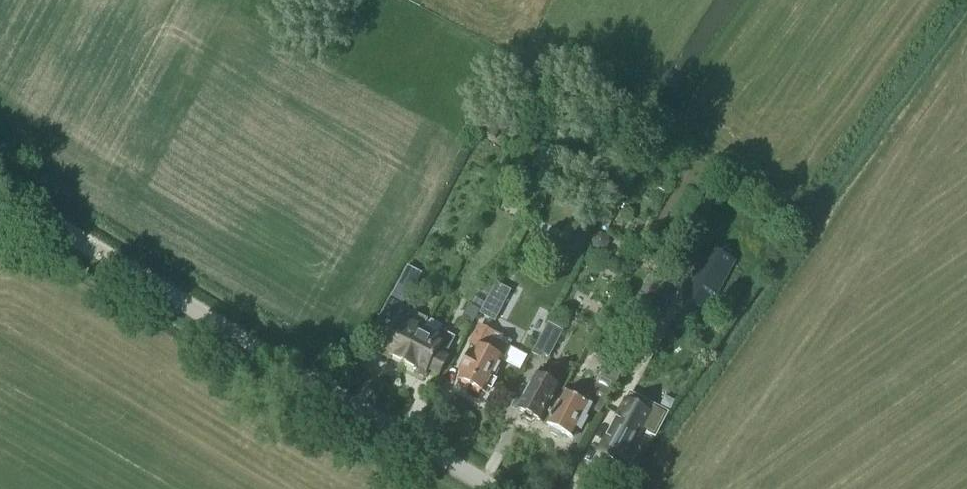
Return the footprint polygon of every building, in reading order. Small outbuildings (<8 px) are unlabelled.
[(585,222),(570,252),(583,259),(588,244),(597,227),(585,222)] [(611,243),(609,237),(602,233),(595,235),(592,242),(594,249),(600,252),(607,250),(611,243)] [(682,300),(707,313),(734,262),(709,249),(682,300)] [(390,357),(405,365),(427,323),(428,320),(408,310),(412,302),(409,301),(422,275),(408,267),(390,300),(389,300),(377,323),(395,332),(385,351),(392,355),(390,357)] [(485,306),(501,314),(515,286),(499,278),(485,306)] [(427,323),(405,365),(427,376),(429,371),(440,377),(449,359),(443,356),(445,350),(448,352),(455,338),(440,330),(442,326),(430,320),(428,324),(427,323)] [(540,358),(542,357),(548,360),(563,332),(549,324),(533,354),(540,358)] [(461,380),(469,384),(485,393),(503,359),(503,358),(512,340),(483,325),(473,344),(479,347),(475,355),(472,353),(469,360),(465,358),(462,364),(465,366),(462,372),(465,374),(461,380)] [(563,392),(545,424),(550,427),(550,432),(557,436),(557,435),(558,435),(562,433),(572,439),(578,428),(580,430),(591,410),(600,415),(622,373),(605,365),(585,403),(563,392)] [(542,422),(545,424),(563,392),(559,390),(561,387),(548,381),(552,373),(542,368),(519,410),(525,414),(526,419),(531,422),(536,419),(542,422)] [(599,453),(605,456),(607,457),(604,461),(613,466),(615,462),(623,466),(640,432),(646,421),(624,409),(617,420),(599,453)]
